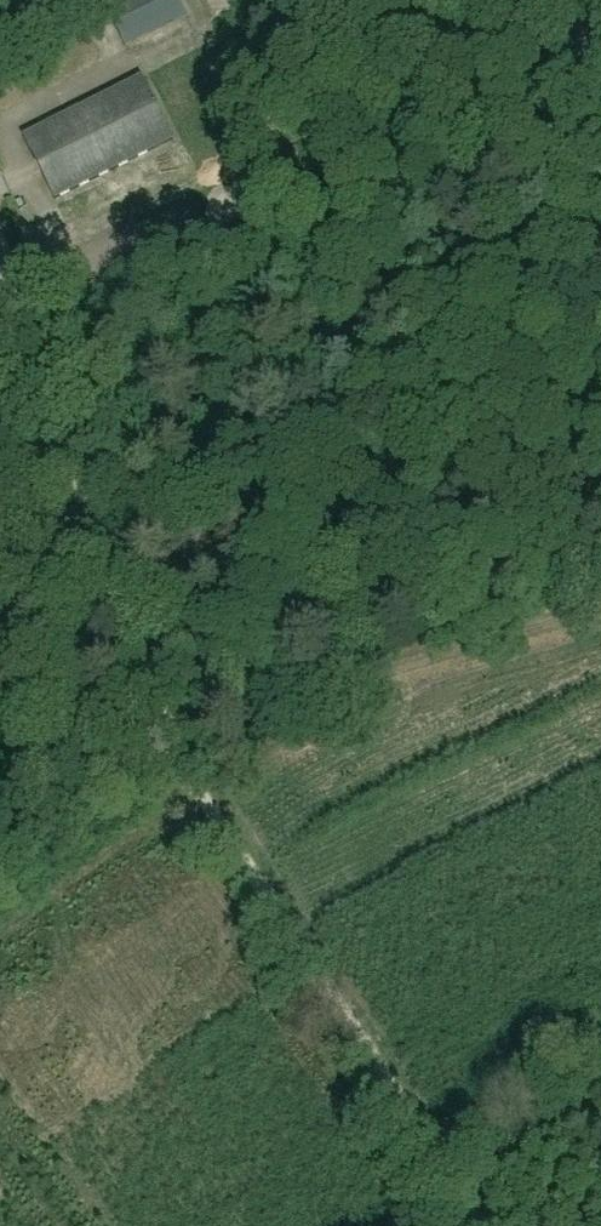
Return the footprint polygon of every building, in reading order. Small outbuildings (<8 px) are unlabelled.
[(179,0),(142,0),(110,16),(126,47),(187,15),(179,0)] [(216,19),(233,10),(228,0),(207,0),(216,19)] [(175,141),(143,78),(25,139),(57,201),(175,141)]
